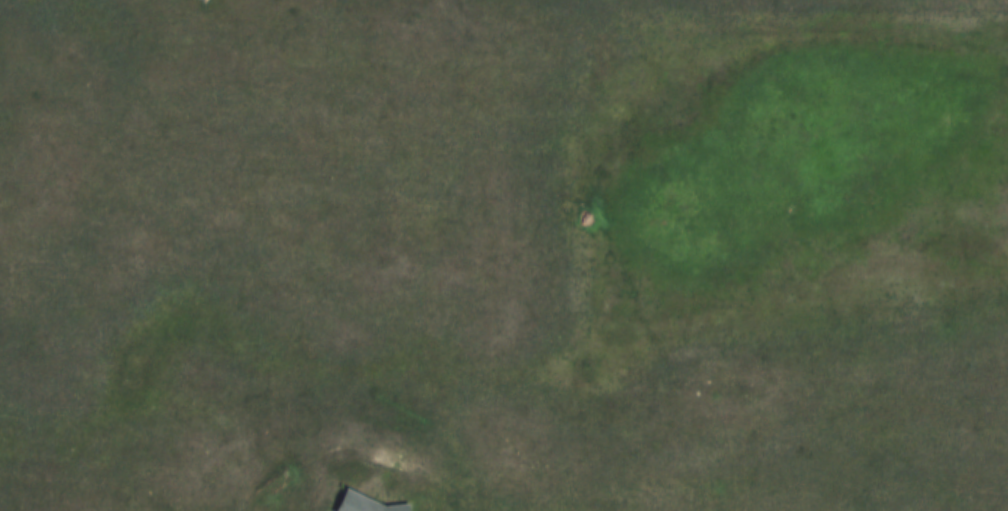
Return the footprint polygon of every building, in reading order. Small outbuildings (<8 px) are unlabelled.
[(391,499),(392,510),(323,510),(317,508),(329,483),(367,501),(391,499)]
